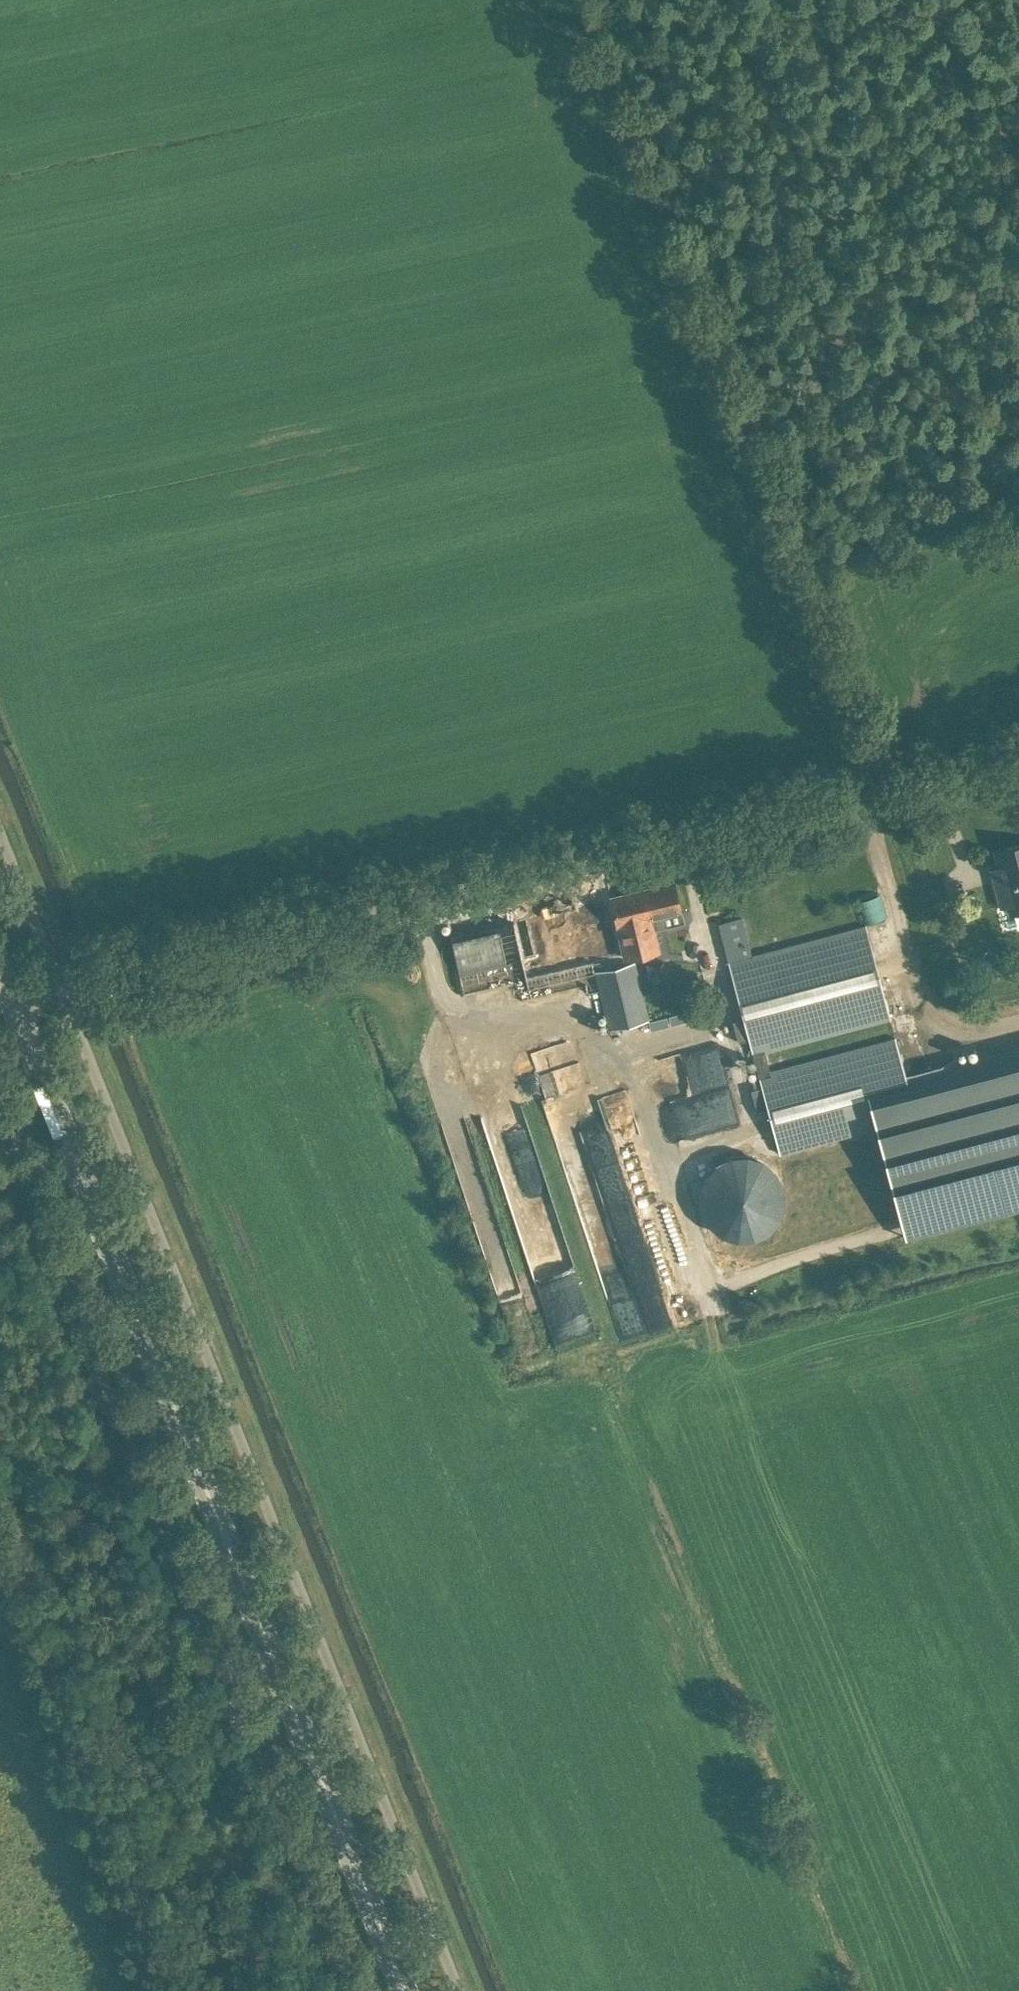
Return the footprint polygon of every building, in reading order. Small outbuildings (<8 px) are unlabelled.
[(1000,870),(1011,912),(1018,910),(1018,844),(995,850),(1000,870)] [(673,882),(642,890),(657,950),(659,949),(654,929),(667,926),(664,914),(680,911),(673,882)] [(657,950),(642,890),(611,897),(625,957),(657,950)] [(883,893),(861,898),(866,921),(888,916),(883,893)] [(530,917),(451,935),(456,955),(463,984),(523,970),(527,988),(594,972),(608,1029),(647,1019),(634,961),(622,964),(606,899),(530,917)] [(779,1150),(876,1125),(905,1237),(1018,1207),(1018,1045),(903,1076),(893,1037),(768,1068),(763,1049),(888,1017),(865,925),(752,953),(742,916),(719,923),(744,1017),(733,1020),(739,1041),(749,1038),(761,1086),(751,1088),(757,1110),(768,1107),(779,1150)] [(703,1132),(739,1123),(720,1044),(658,1060),(668,1100),(694,1094),(703,1132)] [(702,1192),(701,1195),(702,1199),(702,1202),(703,1206),(704,1209),(705,1212),(707,1215),(709,1218),(711,1221),(713,1224),(716,1226),(719,1228),(722,1230),(725,1232),(728,1233),(731,1234),(735,1235),(738,1235),(742,1235),(745,1235),(749,1235),(752,1234),(756,1233),(759,1232),(762,1230),(765,1228),(768,1226),(770,1223),(773,1221),(775,1218),(777,1215),(778,1212),(780,1209),(781,1205),(781,1202),(782,1198),(782,1195),(782,1191),(781,1188),(780,1184),(779,1181),(778,1178),(776,1175),(774,1172),(772,1169),(770,1167),(767,1164),(764,1162),(762,1160),(758,1159),(755,1157),(752,1156),(748,1156),(745,1155),(741,1155),(738,1155),(734,1156),(731,1156),(728,1157),(724,1159),(721,1160),(718,1162),(716,1164),(713,1167),(711,1169),(709,1172),(707,1175),(705,1178),(704,1182),(703,1185),(702,1188),(702,1192)]
